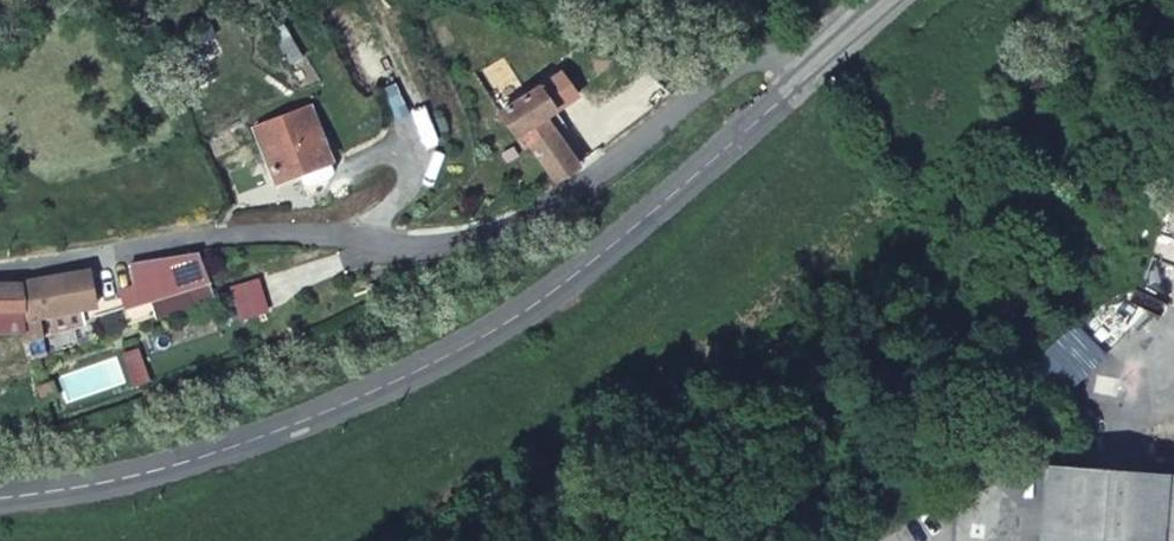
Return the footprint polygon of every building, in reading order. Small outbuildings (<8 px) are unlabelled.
[(564,118),(579,108),(560,81),(545,91),(564,118)] [(549,182),(578,162),(563,141),(569,135),(535,88),(497,115),(520,150),(526,146),(549,182)] [(326,113),(268,129),(281,186),(341,169),(326,113)] [(142,303),(207,280),(198,254),(172,258),(135,263),(137,276),(142,303)] [(25,309),(29,340),(39,337),(39,332),(48,330),(46,322),(37,322),(36,314),(98,307),(92,269),(20,279),(25,309)] [(25,309),(20,279),(0,278),(0,310),(25,309)] [(54,383),(42,388),(47,399),(58,394),(54,383)] [(1044,453),(1042,501),(1041,531),(1075,534),(1075,540),(1173,540),(1173,462),(1044,453)]
